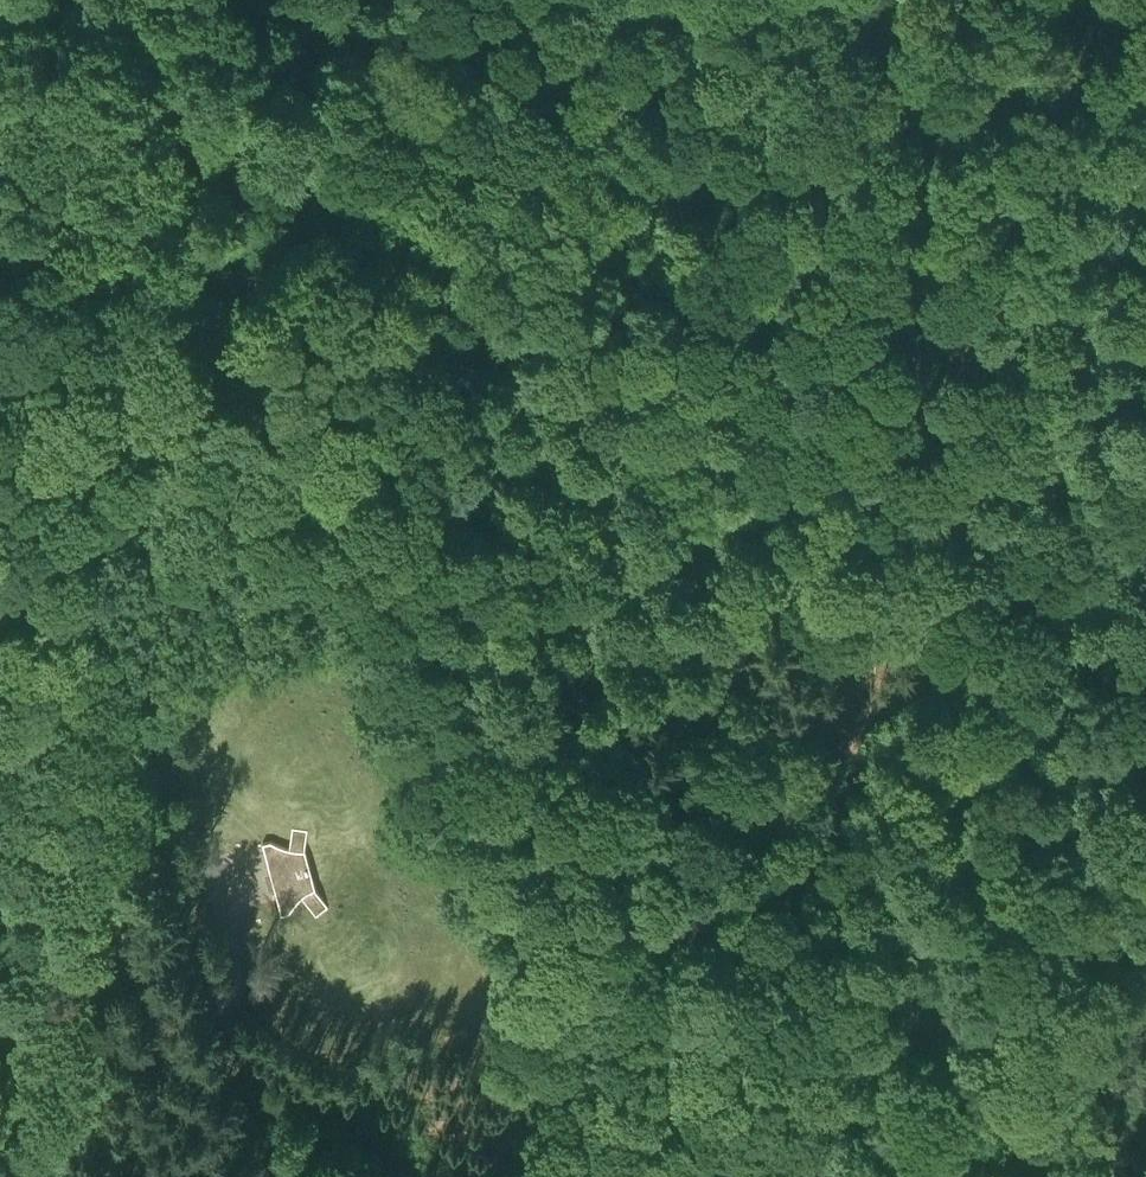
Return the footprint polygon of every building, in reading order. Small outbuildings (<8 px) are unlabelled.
[(272,839),(264,841),(282,914),(290,912),(296,904),(303,895),(312,907),(322,917),(333,907),(322,897),(316,888),(311,869),(305,848),(307,832),(310,817),(296,815),(292,832),(291,846),(280,844),(272,839)]
